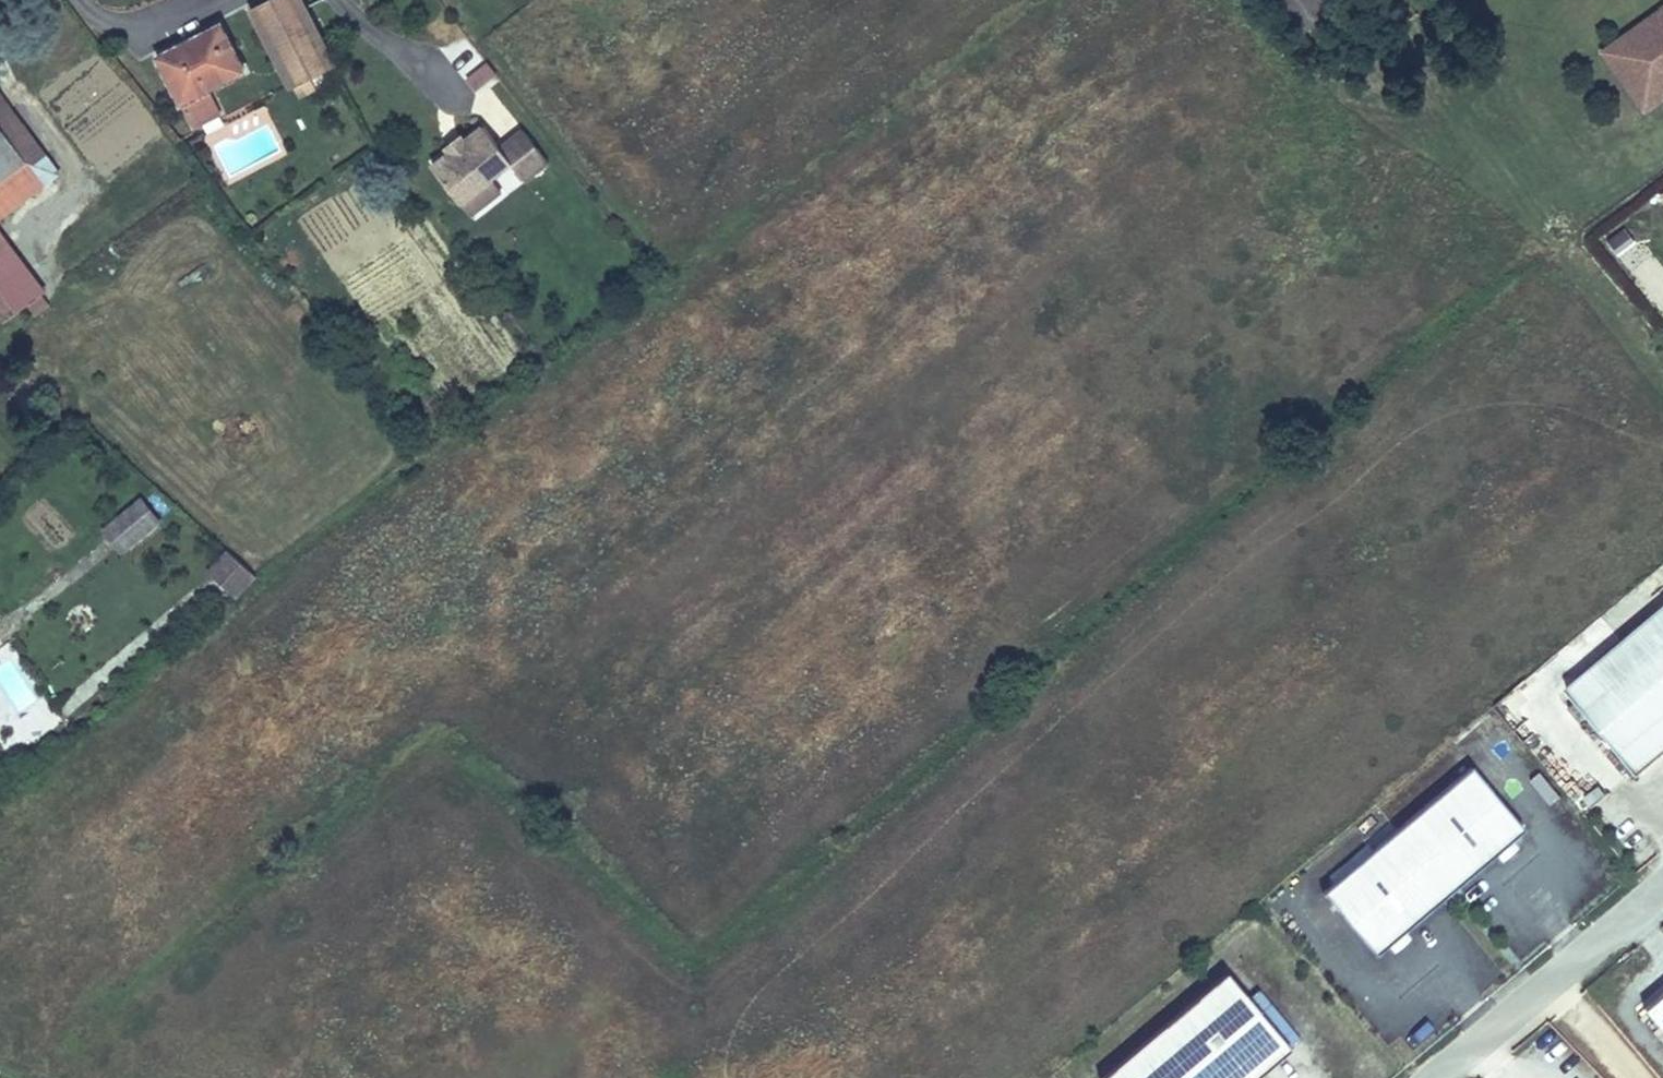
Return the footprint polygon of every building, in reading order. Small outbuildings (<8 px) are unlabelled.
[(334,65),(306,0),(250,0),(249,0),(283,85),(298,80),(304,93),(320,86),(313,73),(334,65)] [(1638,12),(1648,26),(1635,35),(1632,49),(1642,62),(1629,72),(1645,95),(1662,82),(1662,0),(1656,0),(1638,12)] [(1604,37),(1629,72),(1642,62),(1632,49),(1635,35),(1648,26),(1638,12),(1604,37)] [(205,79),(236,65),(215,17),(156,42),(178,91),(205,79)] [(475,93),(495,77),(485,65),(465,80),(475,93)] [(205,79),(178,91),(188,117),(216,106),(205,79)] [(60,171),(0,90),(0,128),(24,160),(0,178),(0,215),(60,171)] [(502,113),(486,127),(499,141),(514,126),(502,113)] [(24,160),(0,128),(0,178),(24,160)] [(479,188),(509,166),(521,182),(545,165),(521,133),(498,151),(482,128),(463,143),(448,154),(430,168),(458,205),(479,188)] [(448,154),(463,143),(459,137),(444,148),(448,154)] [(467,217),(489,201),(479,188),(458,205),(467,217)] [(1,319),(44,287),(0,228),(0,318),(1,319)] [(123,555),(163,518),(139,492),(99,529),(123,555)] [(217,575),(240,600),(264,580),(239,555),(217,575)] [(1662,752),(1662,609),(1567,690),(1637,774),(1662,752)] [(1524,829),(1470,766),(1323,892),(1376,955),(1524,829)] [(1225,973),(1099,1077),(1255,1077),(1289,1050),(1225,973)] [(1643,1010),(1662,1034),(1662,993),(1643,1010)]
